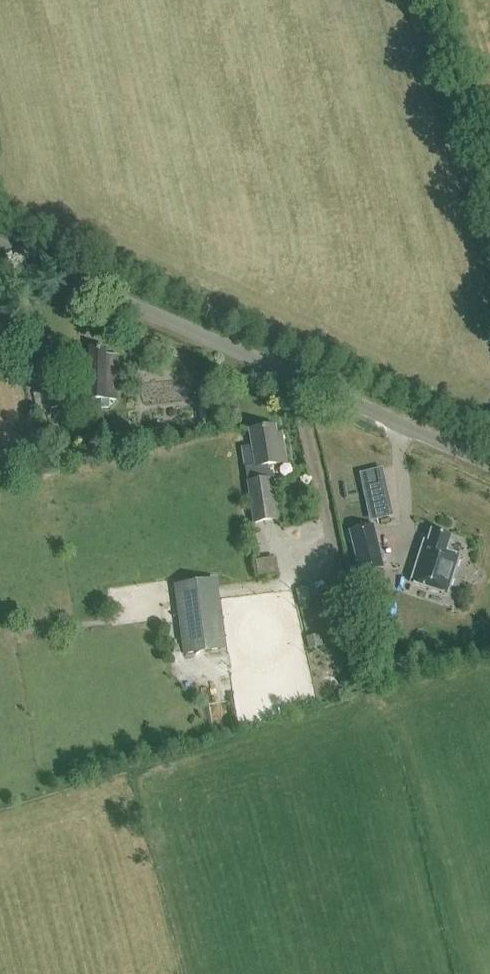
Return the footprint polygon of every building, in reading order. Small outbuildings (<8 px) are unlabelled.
[(116,400),(117,356),(106,356),(106,349),(90,349),(89,360),(84,360),(83,399),(101,399),(101,408),(109,408),(109,400),(116,400)] [(38,379),(36,379),(39,393),(33,394),(37,412),(61,407),(54,375),(38,379)] [(272,471),(268,472),(267,466),(287,462),(282,433),(277,434),(276,427),(249,431),(252,446),(240,448),(253,525),(278,521),(271,480),(274,479),(272,471)] [(374,525),(349,530),(359,574),(384,568),(374,525)] [(446,595),(458,556),(446,552),(450,537),(431,531),(428,542),(424,541),(411,584),(446,595)] [(261,577),(283,574),(280,555),(258,558),(261,577)] [(217,579),(174,585),(184,655),(226,649),(217,579)] [(322,646),(320,635),(306,638),(309,649),(322,646)]
